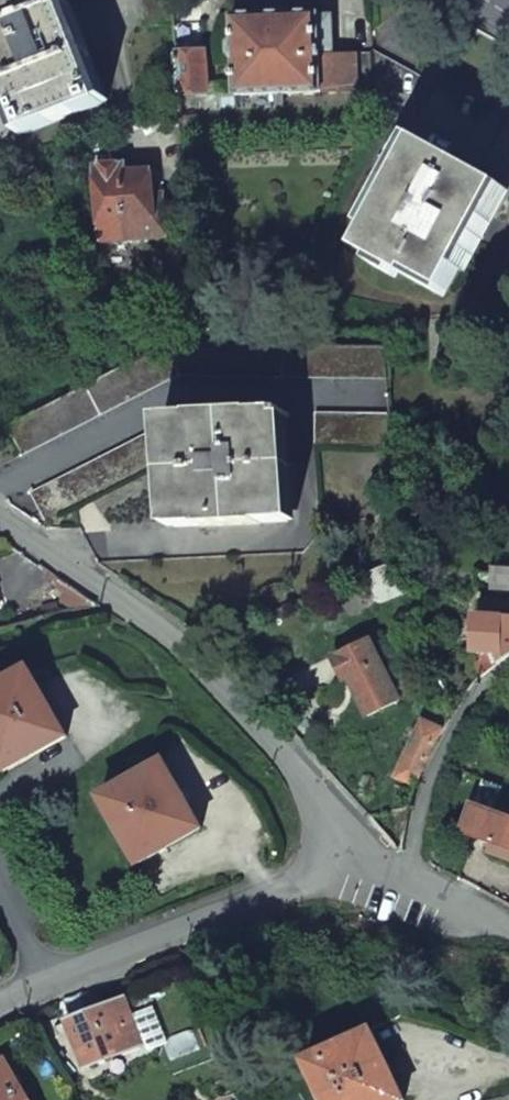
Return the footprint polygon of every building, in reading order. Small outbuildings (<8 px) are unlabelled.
[(62,0),(0,0),(0,71),(25,135),(102,104),(62,0)] [(332,55),(332,16),(318,16),(231,18),(234,97),(321,94),(319,55),(332,55)] [(372,92),(371,53),(356,54),(356,93),(372,92)] [(429,68),(421,80),(371,53),(372,92),(373,118),(419,143),(503,188),(489,213),(508,225),(508,111),(429,68)] [(206,54),(176,55),(179,94),(207,94),(206,54)] [(356,93),(356,54),(332,55),(319,55),(321,94),(356,93)] [(503,188),(419,143),(358,252),(406,279),(411,272),(446,291),(489,213),(503,188)] [(95,167),(100,243),(165,238),(163,207),(153,207),(150,171),(126,174),(126,165),(95,167)] [(387,346),(169,342),(6,424),(22,456),(181,375),(389,379),(387,346)] [(394,446),(392,413),(327,412),(327,446),(394,446)] [(289,521),(283,414),(169,420),(174,527),(289,521)] [(163,462),(148,432),(31,495),(32,497),(45,524),(163,462)] [(398,575),(385,565),(363,574),(379,607),(411,594),(398,575)] [(97,605),(55,576),(48,584),(83,609),(97,605)] [(485,582),(483,594),(508,598),(508,585),(485,582)] [(508,656),(508,598),(483,594),(480,615),(475,614),(473,656),(492,656),(473,666),(482,677),(508,656)] [(368,639),(335,655),(366,716),(397,701),(368,639)] [(29,669),(0,686),(0,769),(2,773),(67,738),(29,669)] [(444,729),(420,718),(391,778),(415,788),(435,742),(444,729)] [(202,830),(164,762),(100,798),(138,865),(170,848),(202,830)] [(472,806),(462,832),(492,842),(508,848),(508,819),(472,806)] [(487,854),(508,861),(508,848),(492,842),(487,854)] [(141,1044),(124,999),(68,1021),(85,1065),(141,1044)] [(372,1031),(305,1061),(322,1099),(404,1099),(372,1031)] [(6,1059),(0,1063),(0,1099),(30,1099),(6,1059)]
